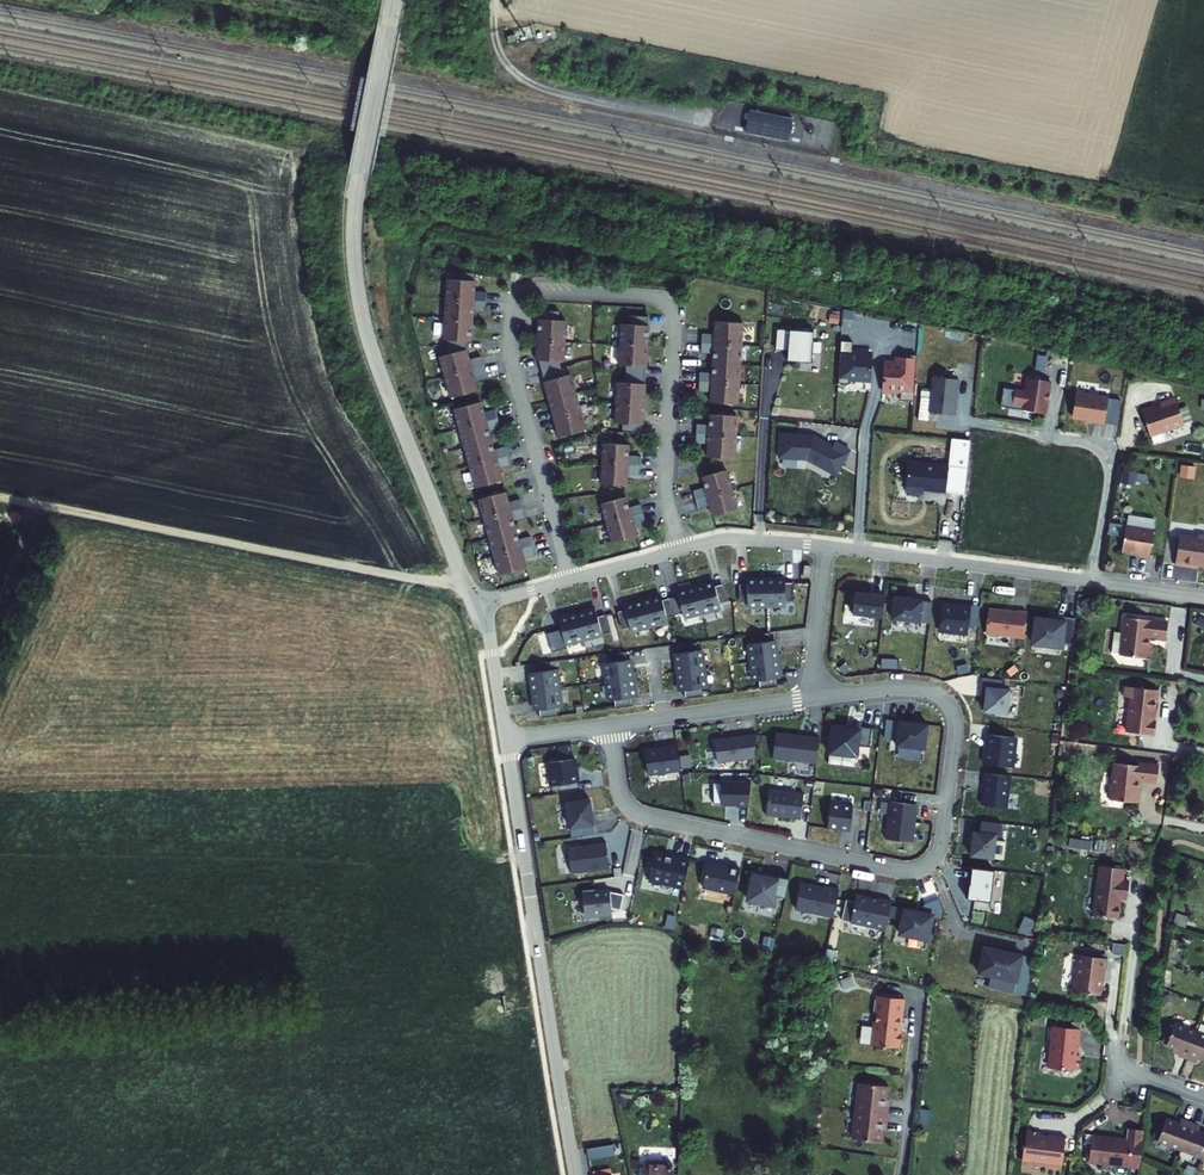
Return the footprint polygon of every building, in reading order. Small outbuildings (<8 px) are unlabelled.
[(795,120),(751,112),(747,135),(791,144),(795,120)] [(476,284),(448,283),(445,344),(449,344),(448,359),(441,361),(452,402),(479,395),(476,382),(488,378),(483,360),(471,364),(468,353),(468,345),(473,345),(474,314),(487,315),(488,296),(475,295),(476,284)] [(560,316),(541,315),(540,324),(537,365),(540,365),(561,442),(587,434),(572,379),(564,381),(560,366),(564,366),(567,326),(559,325),(560,316)] [(649,321),(630,320),(630,329),(622,328),(620,370),(627,370),(626,388),(618,387),(616,428),(624,428),(624,437),(642,438),(649,330),(649,321)] [(743,327),(716,326),(715,339),(703,338),(702,357),(714,358),(713,378),(700,377),(699,396),(712,397),(711,407),(739,409),(743,327)] [(814,333),(777,331),(776,353),(789,353),(788,363),(812,365),(814,333)] [(852,344),(840,343),(838,386),(848,386),(849,382),(870,383),(872,358),(862,357),(862,355),(852,354),(852,344)] [(913,403),(916,358),(904,357),(904,366),(884,365),(882,393),(900,395),(900,402),(913,403)] [(1052,371),(1028,368),(1026,381),(1016,380),(1014,393),(1024,395),(1023,400),(1047,404),(1052,371)] [(929,414),(954,416),(958,381),(933,378),(929,414)] [(1109,388),(1077,383),(1073,406),(1095,410),(1094,411),(1106,413),(1109,388)] [(1183,426),(1174,400),(1159,405),(1160,408),(1154,410),(1153,408),(1140,412),(1149,438),(1183,426)] [(485,417),(482,406),(455,413),(477,492),(503,485),(500,472),(512,469),(507,451),(495,454),(490,434),(502,431),(497,413),(485,417)] [(738,421),(710,419),(710,430),(697,429),(696,448),(709,449),(708,462),(735,464),(738,421)] [(775,435),(772,466),(801,468),(830,483),(844,456),(808,437),(775,435)] [(630,450),(605,448),(602,488),(627,490),(628,479),(641,480),(642,461),(629,461),(630,450)] [(1182,463),(1181,475),(1196,476),(1197,464),(1182,463)] [(947,469),(909,467),(907,490),(945,493),(947,469)] [(738,514),(728,476),(703,482),(706,493),(694,496),(699,514),(711,511),(714,521),(738,514)] [(480,504),(500,580),(527,573),(524,562),(537,559),(532,541),(520,544),(514,525),(526,521),(522,503),(509,507),(506,496),(480,504)] [(630,512),(627,502),(603,509),(613,548),(638,541),(635,530),(647,527),(642,509),(630,512)] [(1108,532),(1122,535),(1124,523),(1110,520),(1108,532)] [(1156,531),(1128,527),(1124,551),(1140,553),(1140,556),(1152,558),(1156,531)] [(1178,537),(1174,566),(1191,569),(1191,566),(1203,567),(1203,538),(1178,537)] [(744,586),(736,587),(737,603),(744,602),(745,609),(782,607),(782,602),(791,602),(790,584),(782,585),(782,580),(744,582),(744,586)] [(722,602),(719,588),(711,590),(710,586),(675,595),(676,599),(659,604),(658,600),(621,610),(622,613),(614,615),(619,634),(627,632),(628,636),(667,626),(665,620),(680,616),(681,620),(716,610),(715,604),(722,602)] [(882,596),(852,592),(849,614),(879,618),(882,596)] [(928,603),(892,598),(889,618),(925,623),(928,603)] [(968,609),(938,604),(935,629),(964,633),(968,609)] [(1023,612),(985,608),(983,632),(1020,636),(1023,612)] [(592,612),(556,622),(558,630),(550,632),(555,651),(607,636),(603,619),(595,621),(592,612)] [(1070,647),(1074,618),(1037,613),(1033,642),(1070,647)] [(1165,636),(1167,619),(1124,614),(1120,652),(1149,656),(1151,641),(1147,641),(1148,634),(1165,636)] [(766,634),(749,636),(750,645),(745,645),(749,683),(754,682),(757,689),(774,687),(773,680),(777,679),(772,640),(767,641),(766,634)] [(691,645),(675,647),(676,654),(672,654),(677,692),(683,691),(684,699),(700,697),(699,690),(704,689),(700,652),(692,653),(691,645)] [(623,653),(605,655),(607,664),(601,665),(606,704),(611,703),(612,710),(630,708),(629,700),(633,699),(628,662),(624,661),(623,653)] [(548,664),(530,667),(531,674),(527,675),(532,712),(537,712),(538,719),(555,717),(554,710),(560,710),(554,672),(549,673),(548,664)] [(1151,720),(1156,689),(1123,685),(1122,696),(1129,696),(1124,730),(1152,734),(1154,720),(1151,720)] [(1004,713),(1007,689),(985,687),(982,710),(1004,713)] [(925,724),(896,721),(894,745),(923,748),(925,724)] [(870,728),(830,724),(828,752),(855,755),(856,746),(869,747),(870,728)] [(818,739),(774,733),(771,759),(814,764),(818,739)] [(1012,736),(985,734),(983,763),(1010,766),(1012,736)] [(757,736),(713,742),(716,762),(751,757),(757,736)] [(572,756),(570,744),(559,746),(561,758),(572,756)] [(671,749),(638,754),(642,780),(675,775),(671,749)] [(1135,802),(1137,780),(1155,782),(1157,764),(1136,762),(1136,764),(1112,761),(1107,798),(1135,802)] [(568,764),(539,767),(543,795),(571,792),(568,764)] [(1008,775),(983,772),(979,803),(1004,806),(1008,775)] [(747,785),(711,784),(710,805),(746,806),(747,785)] [(801,794),(767,790),(763,815),(798,820),(801,794)] [(589,801),(565,805),(569,830),(592,826),(589,801)] [(915,806),(889,802),(884,839),(911,842),(915,806)] [(831,803),(827,828),(849,831),(853,806),(831,803)] [(995,834),(972,832),(970,855),(992,857),(995,834)] [(609,870),(605,844),(567,850),(570,876),(609,870)] [(686,862),(652,855),(646,881),(681,888),(686,862)] [(738,871),(706,865),(702,888),(734,895),(738,871)] [(1119,868),(1096,865),(1090,914),(1114,916),(1116,896),(1124,897),(1126,880),(1118,879),(1119,868)] [(994,869),(971,867),(967,898),(990,901),(994,869)] [(785,898),(789,879),(750,872),(745,901),(772,906),(774,896),(785,898)] [(837,892),(799,884),(794,910),(832,918),(837,892)] [(594,894),(594,891),(581,893),(584,917),(597,916),(597,918),(611,916),(611,910),(620,912),(623,896),(609,894),(609,892),(594,894)] [(877,899),(856,895),(854,902),(845,900),(841,920),(885,929),(891,900),(878,898),(877,899)] [(942,911),(937,898),(923,904),(922,913),(932,915),(932,916),(941,918),(942,911)] [(899,934),(927,939),(932,915),(904,909),(899,934)] [(1126,941),(1116,940),(1115,952),(1125,953),(1126,941)] [(1020,953),(981,944),(974,970),(989,974),(987,983),(1011,989),(1020,953)] [(1106,957),(1076,954),(1074,965),(1073,991),(1100,994),(1101,968),(1105,968),(1106,957)] [(908,998),(881,993),(881,999),(878,998),(876,1013),(879,1013),(875,1044),(901,1047),(904,1033),(902,1029),(903,1016),(905,1016),(908,998)] [(1187,1055),(1197,1028),(1173,1019),(1164,1040),(1177,1045),(1175,1051),(1187,1055)] [(1075,1053),(1077,1044),(1079,1027),(1051,1024),(1049,1043),(1048,1063),(1051,1066),(1060,1068),(1076,1068),(1078,1054),(1075,1053)] [(1197,1028),(1187,1055),(1195,1058),(1197,1052),(1203,1055),(1203,1030),(1197,1028)] [(889,1085),(862,1082),(859,1110),(856,1137),(883,1140),(885,1122),(889,1122),(891,1103),(887,1103),(889,1085)] [(1178,1151),(1187,1125),(1178,1121),(1177,1124),(1162,1118),(1153,1142),(1178,1151)] [(1187,1125),(1178,1151),(1200,1158),(1203,1149),(1203,1134),(1195,1130),(1196,1128),(1187,1125)] [(1140,1166),(1141,1155),(1144,1129),(1128,1127),(1127,1137),(1093,1133),(1087,1157),(1089,1160),(1140,1166)] [(1020,1157),(1060,1163),(1063,1136),(1039,1134),(1039,1131),(1025,1129),(1021,1144),(1020,1157)] [(588,1147),(590,1159),(616,1154),(614,1141),(588,1147)] [(673,1157),(641,1155),(640,1174),(672,1174),(673,1157)]
